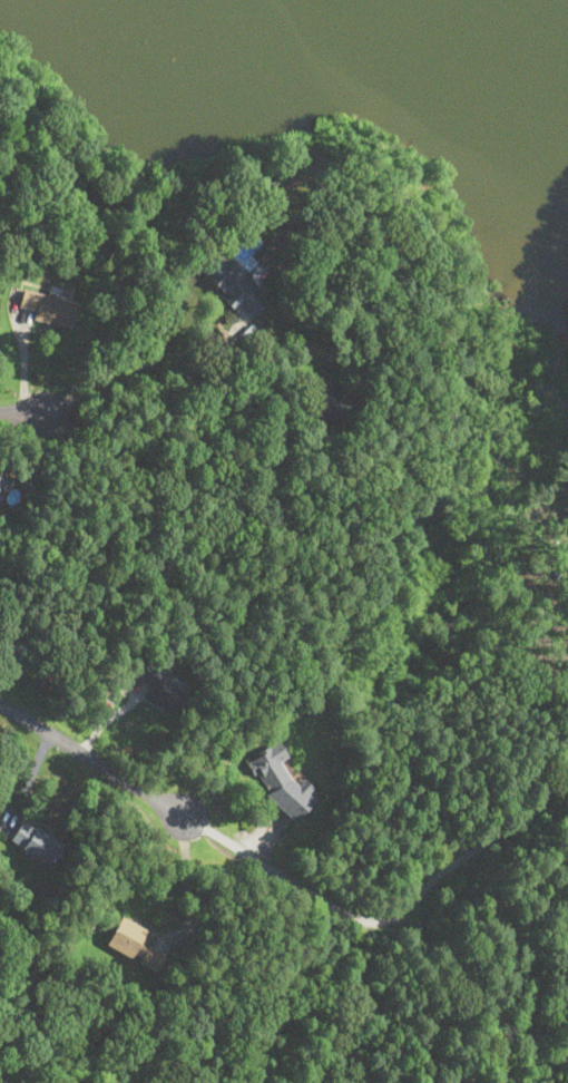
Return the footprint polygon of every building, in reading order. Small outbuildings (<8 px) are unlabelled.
[(244,305),(254,315),(272,299),(222,245),(197,267),(238,311),(244,305)] [(78,296),(25,284),(20,303),(31,306),(29,318),(71,326),(78,296)] [(177,709),(189,682),(145,662),(137,679),(155,687),(151,696),(177,709)] [(283,822),(315,806),(307,790),(311,788),(306,778),(294,783),(282,760),(288,757),(280,740),(248,755),(283,822)] [(11,838),(48,866),(63,846),(26,818),(11,838)] [(106,945),(158,970),(167,952),(143,940),(148,928),(120,914),(106,945)]
